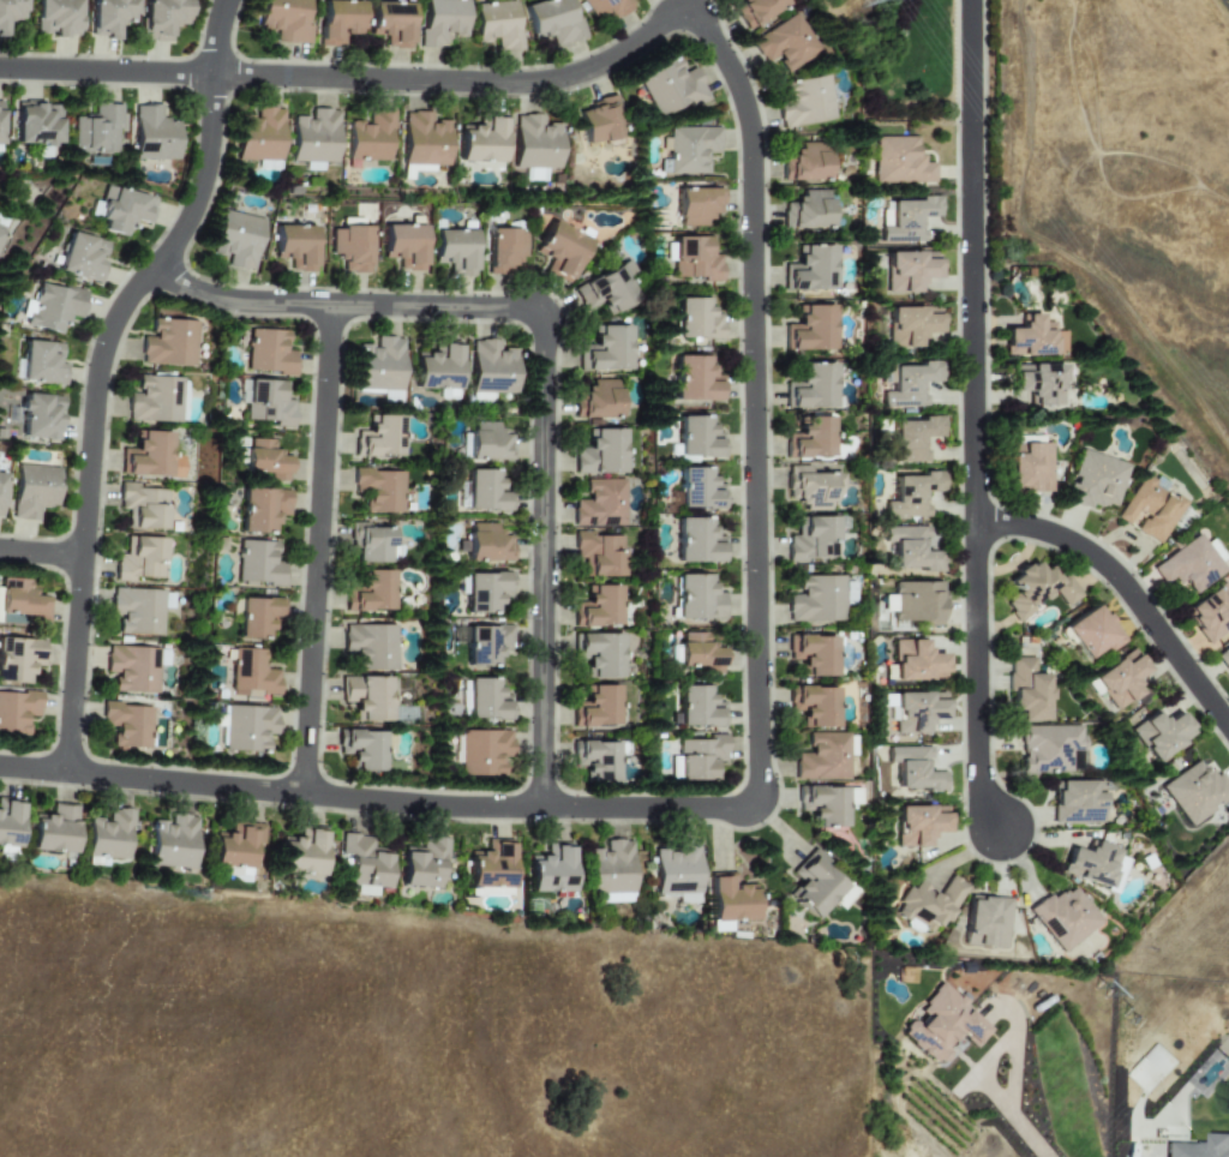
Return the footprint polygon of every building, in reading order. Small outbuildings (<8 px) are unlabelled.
[(22,0),(0,0),(0,35),(3,35),(3,21),(22,21),(22,0)] [(77,37),(79,0),(35,0),(34,36),(77,37)] [(90,35),(104,36),(104,40),(115,41),(115,23),(134,24),(135,0),(91,0),(90,35)] [(143,41),(170,42),(170,26),(188,27),(189,0),(144,0),(143,41)] [(310,26),(304,26),(305,0),(260,0),(258,32),(275,34),(275,43),(309,44),(310,26)] [(460,0),(418,0),(418,48),(440,49),(440,38),(460,38),(460,0)] [(550,47),(581,38),(576,19),(565,22),(560,0),(536,0),(515,6),(524,40),(546,34),(550,47)] [(620,0),(575,0),(589,19),(598,13),(605,24),(627,8),(620,0)] [(749,26),(779,6),(775,0),(729,0),(749,26)] [(515,52),(510,1),(467,5),(470,43),(493,41),(494,53),(515,52)] [(314,47),(342,47),(342,36),(355,36),(355,2),(314,2),(314,47)] [(365,4),(365,36),(383,36),(383,49),(406,49),(406,4),(365,4)] [(814,53),(790,16),(748,42),(762,64),(773,58),(783,73),(814,53)] [(679,73),(672,58),(633,77),(654,121),(705,97),(690,68),(679,73)] [(780,130),(832,120),(822,76),(778,84),(781,103),(774,104),(780,130)] [(16,145),(60,145),(60,108),(43,108),(43,101),(17,101),(16,145)] [(621,137),(612,101),(574,110),(582,146),(621,137)] [(73,156),(119,155),(118,104),(93,105),(93,116),(72,116),(73,156)] [(177,161),(178,122),(161,122),(161,106),(135,106),(134,160),(177,161)] [(282,161),(283,108),(256,108),(256,116),(237,116),(236,160),(282,161)] [(338,110),(311,110),(311,118),(293,118),(292,162),(337,163),(338,110)] [(344,125),(344,162),(388,163),(389,113),(366,113),(366,125),(344,125)] [(430,114),(401,114),(401,167),(445,167),(445,121),(430,121),(430,114)] [(512,116),(510,169),(556,172),(558,124),(540,124),(541,118),(512,116)] [(455,163),(500,163),(500,119),(480,119),(480,128),(455,128),(455,163)] [(705,175),(705,155),(715,155),(715,128),(665,128),(665,175),(705,175)] [(916,139),(874,139),(875,185),(931,184),(931,164),(916,164),(916,139)] [(825,145),(796,145),(796,152),(780,152),(780,182),(826,182),(825,145)] [(101,231),(127,238),(132,221),(148,225),(155,200),(105,187),(96,220),(104,222),(101,231)] [(718,191),(671,191),(671,224),(718,224),(718,191)] [(792,202),(780,202),(780,230),(826,230),(827,192),(792,192),(792,202)] [(923,241),(922,218),(937,218),(937,199),(882,200),(883,242),(923,241)] [(263,219),(219,211),(211,254),(228,257),(226,267),(254,272),(263,219)] [(565,284),(584,241),(544,224),(529,256),(546,263),(541,274),(565,284)] [(274,259),(292,260),(291,272),(313,272),(314,227),(275,226),(274,259)] [(418,227),(376,228),(377,260),(397,260),(397,271),(419,271),(418,227)] [(362,272),(362,228),(328,228),(328,260),(337,260),(337,272),(362,272)] [(482,276),(517,276),(517,232),(482,232),(482,276)] [(103,260),(108,243),(68,233),(57,273),(100,284),(105,261),(103,260)] [(467,233),(427,233),(427,265),(448,265),(448,277),(467,277),(467,233)] [(719,258),(709,258),(709,239),(670,239),(670,282),(718,283),(719,258)] [(829,246),(793,246),(793,271),(784,271),(784,292),(829,292),(829,246)] [(933,280),(933,253),(886,254),(886,295),(918,295),(918,281),(933,280)] [(605,317),(633,301),(612,266),(569,292),(582,313),(598,304),(605,317)] [(86,294),(39,282),(34,303),(27,301),(21,325),(64,335),(68,316),(80,319),(86,294)] [(720,341),(719,316),(705,316),(703,300),(673,300),(673,341),(720,341)] [(793,332),(784,332),(784,352),(829,352),(829,308),(793,308),(793,332)] [(921,335),(935,335),(935,310),(887,310),(887,349),(921,349),(921,335)] [(1063,332),(1036,331),(1036,317),(1019,316),(1018,330),(1001,330),(1001,355),(1063,356),(1063,332)] [(141,364),(194,366),(195,321),(151,319),(151,338),(142,337),(141,364)] [(627,328),(590,328),(590,354),(577,353),(577,372),(625,372),(627,328)] [(246,373),(294,375),(295,352),(285,351),(286,332),(247,330),(246,373)] [(398,338),(372,338),(372,347),(352,346),(352,392),(397,394),(398,338)] [(61,362),(62,344),(23,342),(21,383),(63,385),(65,362),(61,362)] [(512,395),(512,342),(467,342),(467,395),(512,395)] [(409,391),(456,391),(456,346),(434,346),(434,355),(409,355),(409,391)] [(719,403),(719,379),(705,379),(705,359),(671,359),(671,403),(719,403)] [(882,409),(927,408),(927,384),(940,384),(939,364),(882,364),(882,409)] [(829,365),(795,365),(795,390),(784,390),(784,410),(829,410),(829,365)] [(1008,366),(1009,407),(1059,406),(1059,366),(1008,366)] [(181,423),(182,377),(138,377),(137,394),(128,394),(127,422),(181,423)] [(286,381),(246,381),(246,393),(244,393),(244,403),(245,403),(245,421),(275,422),(274,428),(293,428),(294,401),(285,401),(286,381)] [(616,420),(616,382),(584,382),(584,392),(572,392),(572,420),(616,420)] [(400,392),(381,392),(381,403),(399,403),(400,392)] [(18,439),(60,441),(62,397),(21,394),(18,439)] [(353,440),(353,458),(396,458),(396,418),(364,418),(364,440),(353,440)] [(719,432),(706,432),(706,418),(673,418),(675,460),(720,460),(719,432)] [(886,420),(887,448),(881,448),(882,464),(925,463),(924,439),(941,439),(940,419),(886,420)] [(783,442),(783,460),(827,460),(827,420),(796,420),(796,442),(783,442)] [(461,461),(506,461),(506,433),(493,433),(493,424),(461,424),(461,461)] [(619,475),(619,431),(584,431),(584,450),(572,450),(572,475),(619,475)] [(170,433),(137,432),(137,450),(123,450),(122,475),(169,477),(170,433)] [(272,440),(245,439),(244,472),(269,473),(268,482),(288,483),(289,455),(271,454),(272,440)] [(1048,444),(1015,445),(1015,456),(1003,456),(1005,494),(1048,493),(1048,444)] [(1109,516),(1125,466),(1077,451),(1062,503),(1109,516)] [(13,520),(38,521),(39,507),(57,508),(60,468),(16,465),(13,520)] [(675,510),(720,511),(721,486),(706,485),(706,470),(676,469),(675,510)] [(401,472),(350,470),(349,496),(362,496),(362,515),(400,515),(401,472)] [(461,472),(461,512),(500,512),(500,472),(461,472)] [(786,474),(786,509),(833,509),(833,474),(786,474)] [(927,520),(927,494),(940,494),(940,476),(887,475),(887,520),(927,520)] [(1139,476),(1113,520),(1156,546),(1182,504),(1139,476)] [(622,481),(582,481),(582,502),(571,502),(571,528),(622,528),(622,481)] [(166,490),(137,489),(138,484),(119,483),(118,508),(127,509),(126,530),(165,531),(166,490)] [(288,491),(240,489),(238,532),(274,533),(274,516),(287,516),(288,491)] [(787,563),(833,563),(833,518),(787,518),(787,563)] [(720,564),(720,541),(706,541),(706,520),(671,520),(671,564),(720,564)] [(508,563),(508,536),(494,536),(494,524),(461,524),(461,563),(485,563),(508,563)] [(348,564),(388,564),(388,526),(348,526),(348,564)] [(941,552),(927,552),(927,528),(887,528),(888,575),(941,574),(941,552)] [(619,536),(571,536),(571,560),(582,560),(582,580),(619,580),(619,536)] [(1195,536),(1147,569),(1161,588),(1174,578),(1187,598),(1221,574),(1195,536)] [(163,581),(164,539),(127,537),(126,555),(116,555),(115,580),(163,581)] [(234,583),(281,585),(282,563),(273,562),(274,542),(235,541),(234,583)] [(1001,601),(1015,624),(1032,613),(1027,606),(1051,592),(1061,610),(1078,600),(1063,576),(1053,583),(1043,568),(1035,572),(1030,563),(1002,580),(1012,595),(1001,601)] [(388,574),(356,574),(356,594),(344,594),(344,613),(388,613),(388,574)] [(461,575),(461,616),(496,616),(496,600),(508,600),(508,574),(461,575)] [(672,622),(723,621),(723,594),(707,595),(706,576),(671,577),(672,622)] [(786,623),(841,623),(841,577),(796,577),(796,597),(786,597),(786,623)] [(0,579),(0,615),(26,616),(25,623),(47,623),(48,597),(29,596),(30,580),(0,579)] [(940,583),(894,583),(894,628),(940,628),(940,583)] [(616,629),(616,588),(582,588),(582,610),(572,610),(572,629),(616,629)] [(163,590),(111,589),(111,615),(119,615),(119,635),(162,636),(163,590)] [(1206,647),(1228,628),(1228,599),(1224,593),(1216,599),(1209,591),(1179,615),(1206,647)] [(282,600),(236,599),(235,639),(268,639),(269,622),(282,622),(282,600)] [(1102,649),(1105,654),(1120,645),(1092,606),(1060,629),(1083,663),(1102,649)] [(342,628),(342,672),(394,672),(394,628),(342,628)] [(494,669),(494,652),(508,652),(508,628),(461,628),(461,669),(494,669)] [(705,635),(673,635),(673,673),(721,673),(721,648),(705,648),(705,635)] [(618,679),(618,636),(572,636),(572,660),(582,660),(582,679),(618,679)] [(828,639),(787,637),(787,660),(798,660),(797,678),(828,678),(828,639)] [(29,684),(30,666),(43,667),(44,640),(0,639),(0,684),(29,684)] [(893,682),(941,683),(941,655),(923,655),(923,641),(893,641),(893,682)] [(1228,680),(1228,645),(1212,658),(1228,680)] [(159,649),(107,647),(106,673),(114,673),(113,693),(158,694),(159,649)] [(262,650),(230,649),(229,696),(277,697),(278,670),(262,670),(262,650)] [(1131,682),(1144,672),(1129,653),(1090,681),(1113,713),(1139,694),(1131,682)] [(1031,660),(1007,660),(1007,713),(1014,713),(1014,723),(1043,723),(1043,675),(1031,676),(1031,660)] [(340,679),(340,705),(350,705),(350,724),(385,724),(385,679),(340,679)] [(460,721),(506,721),(506,697),(494,697),(494,681),(460,681),(460,721)] [(571,729),(614,729),(614,688),(582,688),(582,711),(571,711),(571,729)] [(720,730),(720,703),(707,703),(707,688),(675,688),(675,730),(720,730)] [(829,690),(786,690),(786,713),(796,713),(796,730),(829,730),(829,690)] [(26,735),(26,717),(39,717),(40,694),(0,692),(0,734),(26,735)] [(941,701),(924,701),(924,695),(893,695),(893,736),(927,735),(927,721),(941,721),(941,701)] [(113,747),(151,749),(152,706),(103,704),(102,726),(114,727),(113,747)] [(275,708),(220,707),(219,717),(218,717),(217,751),(265,752),(265,734),(275,734),(275,708)] [(1149,763),(1191,738),(1176,713),(1158,724),(1153,715),(1128,730),(1149,763)] [(1018,727),(1018,774),(1068,774),(1068,767),(1079,767),(1079,727),(1018,727)] [(383,772),(383,732),(339,731),(339,756),(353,756),(353,771),(383,772)] [(502,776),(502,758),(510,758),(509,731),(457,732),(457,777),(502,776)] [(792,755),(792,780),(843,780),(843,736),(803,736),(803,755),(792,755)] [(714,783),(714,763),(723,763),(723,739),(672,739),(672,784),(714,783)] [(616,744),(572,744),(572,763),(588,763),(588,784),(616,784),(616,744)] [(942,773),(928,773),(928,749),(886,749),(886,763),(894,763),(894,793),(942,793),(942,773)] [(1159,787),(1186,828),(1228,799),(1228,793),(1205,757),(1159,787)] [(1050,825),(1098,825),(1099,783),(1050,783),(1050,825)] [(797,810),(807,810),(807,828),(840,828),(840,790),(797,790),(797,810)] [(20,800),(0,799),(0,846),(17,847),(20,800)] [(50,816),(30,815),(29,852),(73,853),(75,805),(50,804),(50,816)] [(87,819),(84,862),(126,866),(130,811),(107,809),(106,821),(87,819)] [(894,849),(928,849),(928,834),(941,834),(941,815),(925,815),(925,809),(894,809),(894,849)] [(192,869),(195,816),(168,815),(168,822),(149,821),(147,867),(192,869)] [(209,865),(249,869),(251,844),(260,845),(263,825),(230,821),(228,835),(213,833),(209,865)] [(320,877),(323,830),(303,829),(302,839),(278,837),(275,874),(320,877)] [(374,896),(375,888),(386,889),(388,851),(368,849),(369,836),(338,834),(337,855),(347,855),(345,886),(353,886),(353,895),(374,896)] [(400,848),(398,887),(438,889),(440,859),(446,860),(447,839),(421,838),(420,849),(400,848)] [(511,841),(486,840),(486,852),(467,852),(466,887),(510,888),(511,841)] [(583,851),(583,895),(630,895),(629,841),(602,841),(602,851),(583,851)] [(695,843),(649,843),(651,901),(696,901),(695,843)] [(1057,875),(1104,892),(1117,853),(1087,843),(1083,856),(1066,850),(1057,875)] [(565,849),(546,849),(546,859),(522,859),(522,893),(565,893),(565,849)] [(811,923),(839,887),(803,858),(792,874),(799,880),(789,893),(795,897),(789,905),(811,923)] [(911,882),(893,916),(936,939),(965,886),(947,877),(937,897),(911,882)] [(705,923),(750,923),(750,887),(731,887),(731,879),(705,879),(705,923)] [(1029,913),(1060,954),(1098,924),(1066,883),(1029,913)] [(966,899),(964,947),(1006,949),(1008,900),(966,899)] [(933,1066),(958,1038),(971,1050),(988,1031),(936,987),(895,1033),(933,1066)] [(1212,1134),(1228,1135),(1228,1156),(1167,1156),(1168,1143),(1197,1144),(1197,1143),(1211,1143),(1212,1134)]
